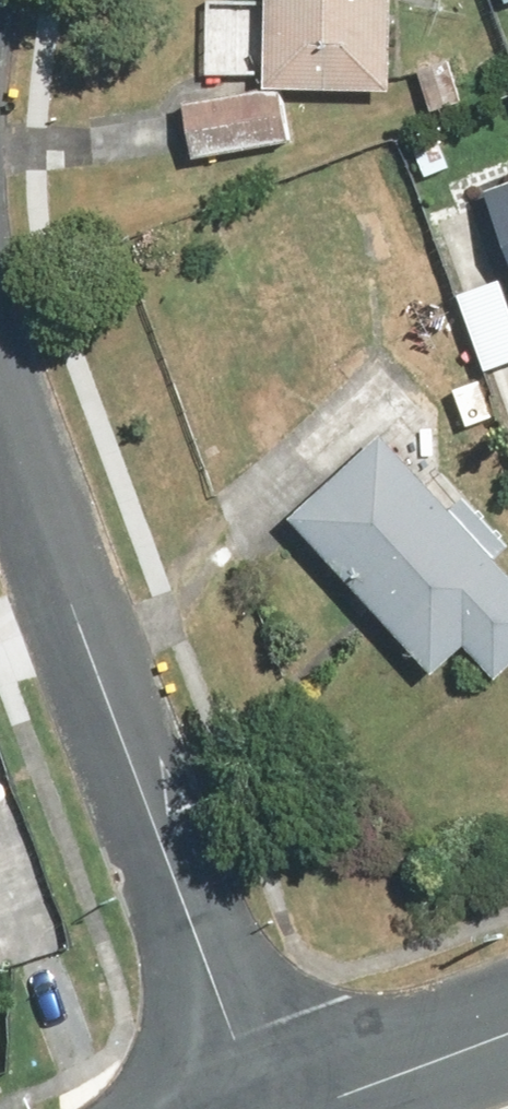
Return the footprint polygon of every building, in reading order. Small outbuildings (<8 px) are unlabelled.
[(279,89),(194,108),(206,163),(301,146),(291,91),(403,93),(405,0),(281,0),(279,89)] [(456,63),(427,72),(440,113),(469,103),(456,63)] [(498,190),(507,217),(507,187),(498,190)] [(301,522),(447,677),(479,647),(507,679),(507,532),(478,500),(465,512),(402,445),(432,417),(370,351),(347,373),(364,390),(299,451),(335,490),(301,522)]
